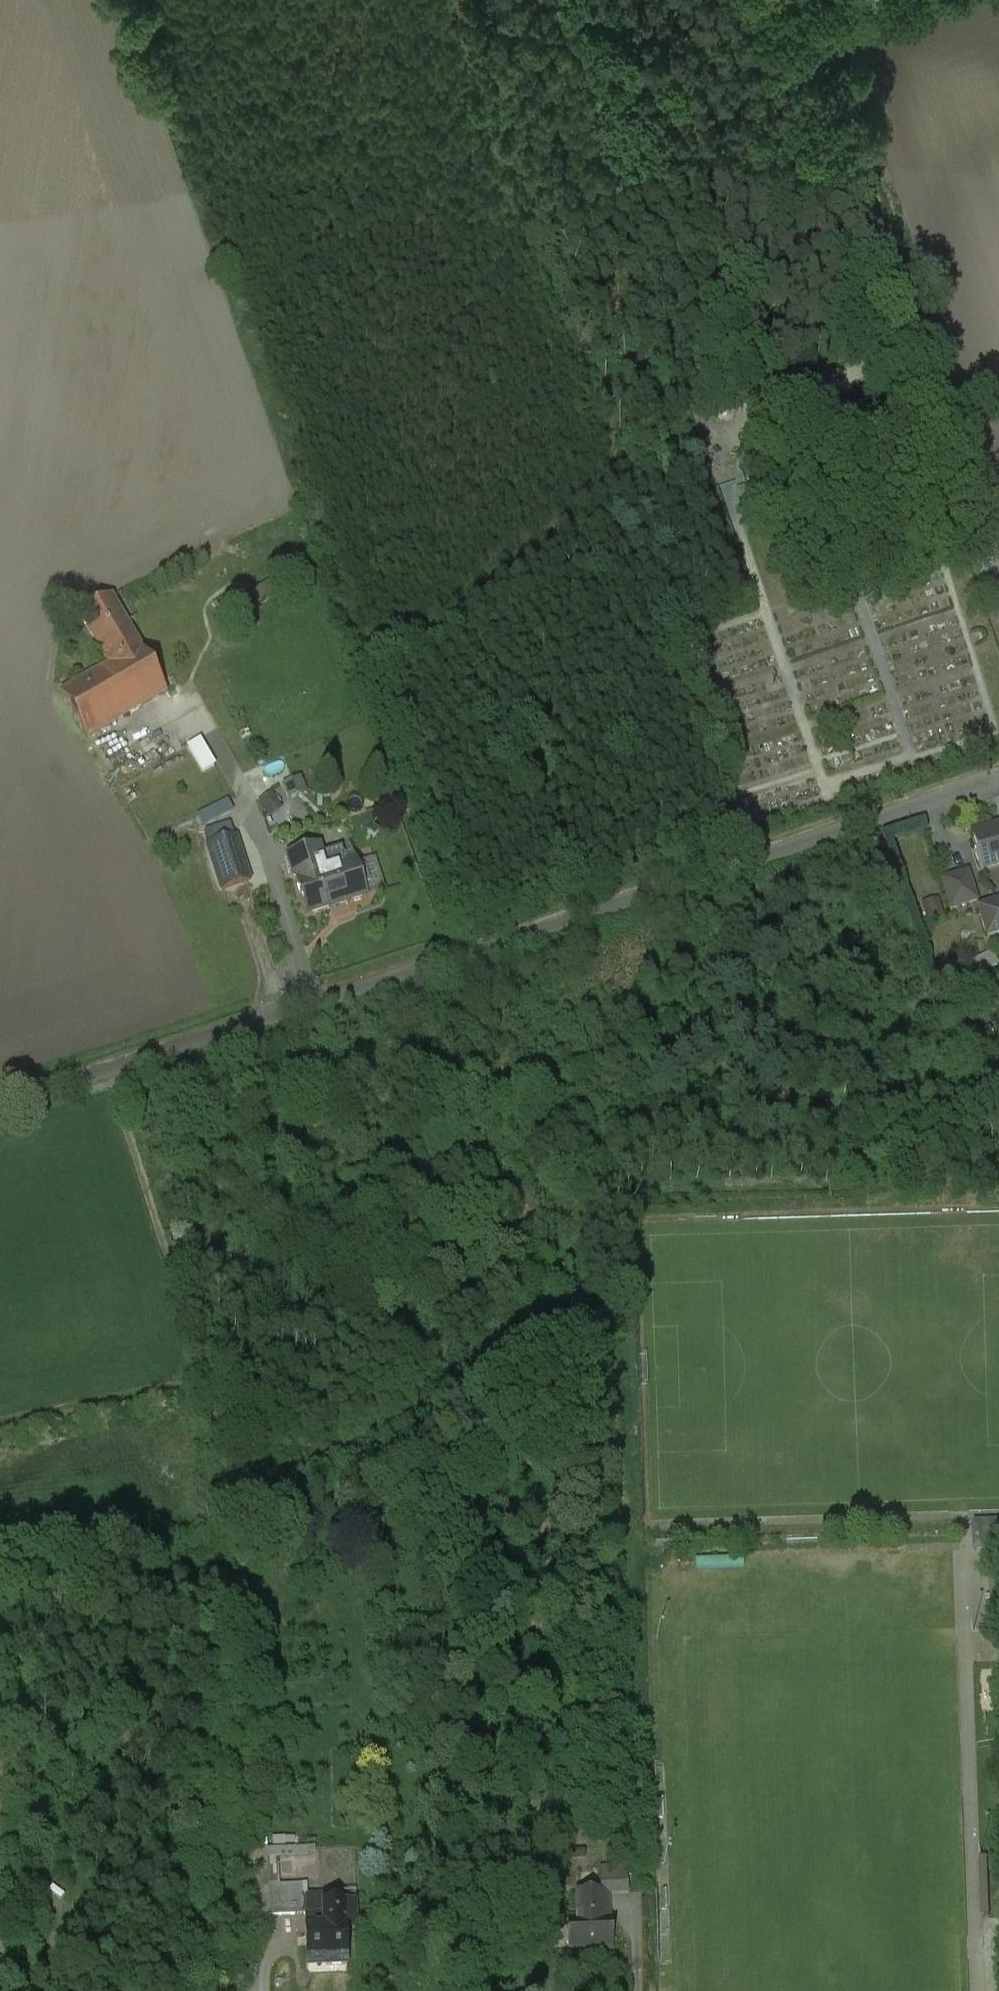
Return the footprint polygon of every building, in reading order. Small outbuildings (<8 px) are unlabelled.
[(148,659),(116,678),(109,666),(61,694),(87,739),(167,692),(148,659)] [(233,796),(200,740),(122,786),(156,842),(233,796)] [(299,801),(317,794),(310,774),(291,781),(299,801)] [(276,815),(290,806),(280,790),(266,800),(276,815)] [(211,829),(227,889),(256,881),(240,821),(211,829)] [(973,835),(984,870),(985,870),(985,869),(998,865),(998,827),(973,835)] [(356,862),(326,871),(319,848),(288,858),(307,916),(367,897),(356,862)] [(968,873),(943,881),(952,910),(977,902),(968,873)] [(931,917),(949,912),(945,895),(926,900),(931,917)] [(974,1550),(998,1549),(998,1536),(998,1519),(973,1520),(974,1550)] [(344,1901),(323,1902),(324,1927),(306,1928),(307,1960),(326,1960),(326,1967),(347,1966),(347,1959),(346,1927),(356,1927),(355,1893),(344,1893),(344,1901)] [(601,1893),(578,1894),(578,1917),(569,1918),(570,1950),(612,1949),(611,1916),(602,1916),(601,1893)]
